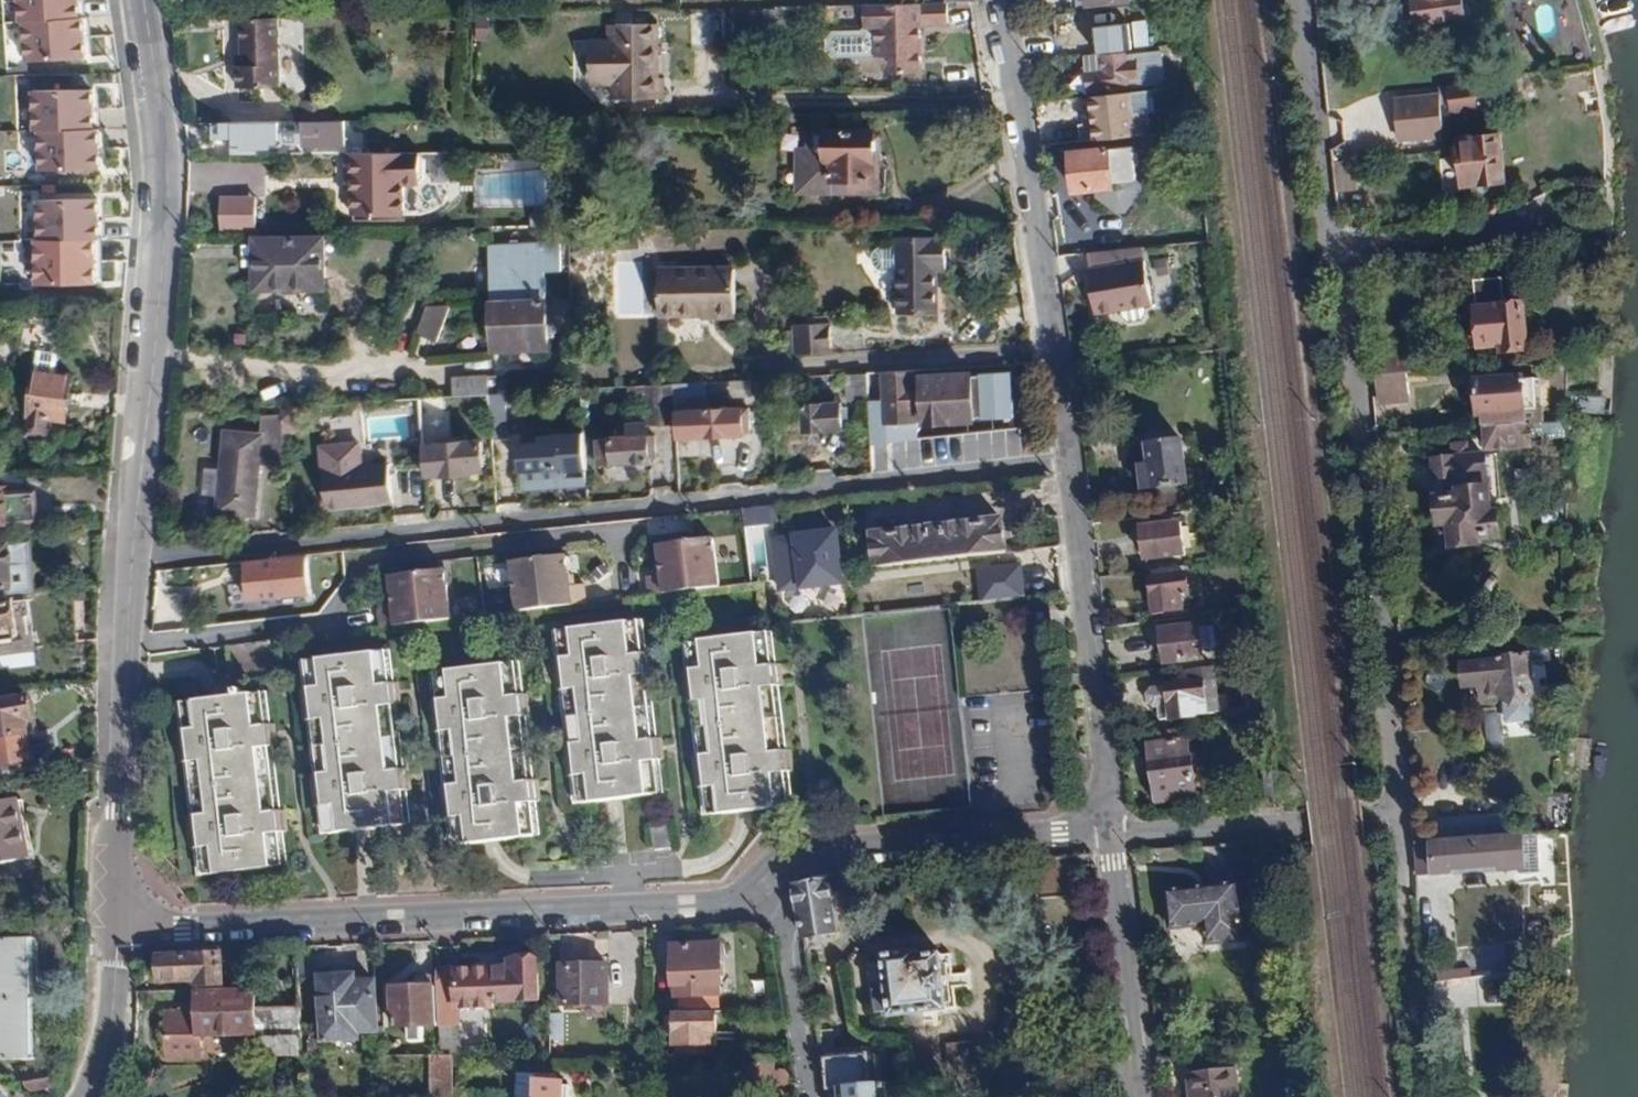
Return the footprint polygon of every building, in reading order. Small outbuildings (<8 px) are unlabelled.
[(12,21),(19,21),(74,19),(73,0),(12,0),(12,21)] [(1075,6),(1082,6),(1083,9),(1130,4),(1130,0),(1075,0),(1075,6)] [(1408,9),(1411,30),(1438,27),(1437,18),(1463,16),(1462,0),(1407,0),(1408,9)] [(873,30),(871,59),(895,60),(897,73),(921,73),(920,25),(946,24),(946,3),(919,4),(861,4),(862,29),(873,30)] [(278,87),(277,14),(242,14),(241,65),(234,65),(235,87),(278,87)] [(1125,15),(1092,17),(1094,37),(1109,36),(1110,45),(1127,43),(1125,15)] [(79,61),(78,19),(74,19),(19,21),(20,62),(79,61)] [(655,36),(647,36),(645,20),(610,23),(611,39),(608,40),(613,98),(660,94),(655,36)] [(1125,55),(1105,56),(1106,70),(1087,71),(1089,90),(1130,86),(1129,77),(1138,76),(1136,61),(1126,62),(1125,55)] [(29,92),(30,132),(37,132),(91,130),(90,90),(29,92)] [(1088,113),(1082,118),(1084,129),(1090,133),(1091,141),(1136,136),(1148,135),(1146,114),(1134,114),(1132,93),(1086,97),(1088,113)] [(1439,93),(1392,97),(1396,144),(1443,140),(1439,93)] [(1484,96),(1449,100),(1451,124),(1487,120),(1484,96)] [(344,120),(213,122),(212,136),(231,136),(231,144),(344,142),(344,120)] [(97,171),(96,130),(91,130),(37,132),(38,173),(97,171)] [(874,181),(872,132),(816,133),(819,165),(828,165),(829,183),(874,181)] [(1136,136),(1138,149),(1161,146),(1159,133),(1148,135),(1136,136)] [(1496,133),(1457,137),(1462,183),(1501,178),(1496,133)] [(1125,212),(1138,190),(1138,180),(1135,175),(1133,149),(1109,150),(1106,147),(1065,150),(1069,196),(1092,195),(1113,212),(1125,212)] [(416,154),(349,154),(348,215),(399,216),(400,186),(417,185),(416,154)] [(219,196),(219,229),(255,228),(255,196),(219,196)] [(95,198),(31,198),(31,241),(92,242),(95,242),(95,198)] [(302,231),(283,231),(284,239),(254,239),(255,290),(277,290),(282,296),(295,295),(302,289),(324,289),(323,238),(302,239),(302,231)] [(945,240),(897,239),(896,314),(934,314),(935,272),(945,272),(945,240)] [(31,241),(29,241),(28,285),(92,285),(92,242),(31,241)] [(491,300),(546,300),(546,275),(563,275),(563,245),(491,245),(491,300)] [(1087,253),(1088,267),(1144,260),(1143,246),(1087,253)] [(618,313),(642,312),(640,256),(616,257),(618,313)] [(1088,267),(1086,268),(1093,316),(1118,313),(1125,321),(1135,322),(1144,318),(1145,308),(1152,307),(1144,260),(1088,267)] [(737,271),(660,271),(661,317),(737,317),(737,271)] [(546,300),(491,300),(491,343),(546,343),(546,334),(569,334),(569,304),(546,304),(546,300)] [(423,302),(417,337),(439,341),(445,306),(423,302)] [(1522,306),(1479,310),(1481,348),(1501,345),(1503,353),(1526,351),(1522,306)] [(53,320),(14,313),(9,341),(48,348),(53,320)] [(830,321),(796,323),(798,352),(832,350),(830,321)] [(1375,353),(1377,375),(1409,372),(1413,372),(1410,339),(1391,340),(1391,352),(1375,353)] [(32,371),(29,371),(22,433),(45,435),(46,422),(64,424),(69,375),(56,373),(58,353),(34,351),(32,371)] [(914,371),(879,373),(880,400),(882,425),(917,423),(930,422),(930,427),(972,425),(969,373),(914,376),(914,371)] [(1409,372),(1377,375),(1379,395),(1411,392),(1409,372)] [(868,398),(867,373),(844,374),(845,399),(868,398)] [(1010,374),(977,376),(980,420),(1012,418),(1010,374)] [(1529,424),(1524,376),(1477,381),(1480,415),(1485,414),(1486,428),(1529,424)] [(486,377),(452,378),(453,395),(487,393),(486,377)] [(675,422),(675,441),(743,438),(742,406),(693,408),(692,382),(673,383),(675,422)] [(673,383),(647,384),(649,423),(675,422),(673,383)] [(473,416),(473,396),(421,397),(421,437),(462,436),(462,416),(473,416)] [(882,425),(880,400),(867,401),(871,443),(879,442),(887,442),(917,440),(917,423),(882,425)] [(840,403),(800,404),(801,435),(841,434),(840,403)] [(262,415),(261,433),(260,464),(280,465),(283,416),(262,415)] [(1529,424),(1486,428),(1488,449),(1536,445),(1535,424),(1529,424)] [(261,433),(221,429),(213,514),(254,518),(260,464),(261,433)] [(526,440),(519,440),(519,449),(513,452),(514,459),(517,463),(518,474),(519,491),(584,487),(583,471),(583,429),(525,432),(526,440)] [(605,438),(593,438),(595,468),(607,467),(648,465),(647,435),(605,438)] [(1186,483),(1181,437),(1143,442),(1145,460),(1139,461),(1135,466),(1136,483),(1141,488),(1147,488),(1186,483)] [(479,438),(422,440),(423,480),(471,478),(471,473),(480,473),(479,438)] [(357,439),(318,442),(323,509),(388,505),(385,460),(359,462),(357,439)] [(869,445),(871,472),(893,470),(891,443),(869,445)] [(1486,458),(1436,463),(1442,522),(1451,521),(1454,546),(1485,542),(1484,536),(1502,534),(1499,513),(1491,514),(1486,458)] [(4,526),(3,523),(35,521),(34,494),(2,496),(1,490),(0,490),(0,526),(4,526)] [(1002,515),(866,528),(870,566),(1006,553),(1002,515)] [(1180,518),(1137,522),(1140,559),(1183,556),(1180,518)] [(788,532),(770,534),(777,591),(795,589),(844,583),(837,527),(788,532)] [(714,537),(652,543),(657,592),(719,586),(714,537)] [(0,543),(0,590),(32,589),(30,542),(0,543)] [(304,555),(239,561),(243,600),(308,594),(304,555)] [(564,555),(508,561),(514,610),(570,603),(564,555)] [(1021,563),(976,567),(979,600),(1024,596),(1021,563)] [(1185,567),(1146,571),(1148,592),(1150,613),(1161,611),(1183,609),(1181,594),(1188,593),(1185,567)] [(444,569),(384,575),(389,625),(450,619),(444,569)] [(0,597),(0,634),(12,633),(8,596),(0,597)] [(568,626),(572,654),(565,655),(570,689),(576,689),(583,740),(577,741),(581,772),(587,771),(591,798),(614,795),(654,790),(649,749),(637,664),(631,617),(568,626)] [(1199,622),(1156,626),(1160,664),(1202,660),(1199,622)] [(692,664),(687,665),(692,698),(696,698),(703,753),(698,753),(702,783),(707,783),(710,809),(740,806),(783,801),(778,761),(768,675),(763,630),(689,639),(692,664)] [(318,775),(312,775),(316,806),(322,806),(325,831),(369,826),(397,823),(393,779),(383,692),(379,651),(306,659),(309,686),(303,687),(308,720),(313,720),(318,775)] [(1528,655),(1485,659),(1488,679),(1503,679),(1503,696),(1532,695),(1528,655)] [(1503,679),(1488,679),(1485,659),(1461,662),(1464,684),(1481,682),(1481,697),(1503,696),(1503,679)] [(512,662),(436,672),(439,697),(434,698),(438,730),(444,729),(451,784),(445,785),(449,815),(455,815),(459,843),(493,838),(530,833),(525,790),(516,704),(512,662)] [(1162,673),(1163,686),(1150,687),(1143,696),(1144,701),(1152,708),(1157,708),(1157,719),(1165,719),(1201,716),(1199,704),(1204,703),(1201,670),(1162,673)] [(0,695),(0,738),(28,733),(27,723),(33,722),(28,691),(0,695)] [(190,761),(197,816),(189,817),(194,848),(201,847),(204,874),(275,865),(269,821),(259,734),(254,695),(221,699),(183,703),(187,729),(179,730),(183,762),(190,761)] [(28,733),(0,738),(0,767),(32,762),(28,733)] [(1200,780),(1197,756),(1190,757),(1188,737),(1146,742),(1152,803),(1196,798),(1194,781),(1200,780)] [(16,799),(0,802),(0,866),(29,861),(16,799)] [(1440,822),(1441,838),(1474,837),(1474,820),(1440,822)] [(669,826),(652,828),(655,850),(671,848),(669,826)] [(1441,838),(1417,839),(1421,871),(1456,869),(1457,863),(1508,862),(1512,868),(1534,868),(1531,834),(1474,837),(1441,838)] [(834,934),(828,877),(793,881),(800,938),(834,934)] [(1238,878),(1165,888),(1170,927),(1203,923),(1207,944),(1247,940),(1238,878)] [(30,939),(0,939),(0,1000),(30,1000),(30,939)] [(668,997),(721,996),(720,956),(720,940),(706,940),(668,941),(668,997)] [(889,950),(890,958),(875,959),(879,1009),(892,1007),(895,1011),(951,1006),(947,953),(925,955),(924,947),(889,950)] [(223,985),(223,948),(152,950),(153,983),(198,982),(198,985),(223,985)] [(493,965),(493,1001),(537,1000),(537,954),(505,955),(505,965),(493,965)] [(609,961),(557,961),(557,1003),(608,1004),(609,961)] [(493,965),(452,966),(453,1008),(493,1007),(493,1001),(493,965)] [(452,966),(436,967),(437,1026),(453,1025),(453,1008),(452,966)] [(376,1031),(374,979),(356,979),(356,971),(315,973),(318,1042),(358,1041),(357,1032),(376,1031)] [(432,1028),(431,983),(387,984),(387,1027),(405,1027),(405,1043),(424,1043),(424,1028),(432,1028)] [(194,988),(194,1010),(193,1034),(236,1035),(235,989),(194,988)] [(255,989),(235,989),(236,1035),(282,1032),(282,1004),(255,1003),(255,989)] [(0,1000),(0,1060),(33,1060),(30,1000),(0,1000)] [(194,1060),(193,1034),(194,1010),(160,1011),(161,1059),(194,1060)] [(717,1011),(669,1011),(670,1045),(709,1045),(709,1032),(717,1032),(717,1011)] [(429,1055),(428,1096),(451,1096),(452,1055),(429,1055)] [(772,1055),(743,1055),(743,1082),(772,1082),(772,1055)] [(867,1082),(865,1055),(823,1058),(825,1085),(828,1085),(835,1084),(867,1082)] [(44,1069),(22,1072),(25,1091),(47,1087),(44,1069)] [(1184,1075),(1187,1096),(1233,1096),(1229,1069),(1184,1075)] [(532,1083),(531,1096),(569,1096),(569,1085),(562,1085),(561,1082),(532,1083)] [(835,1084),(836,1096),(876,1096),(874,1083),(867,1082),(835,1084)] [(835,1084),(828,1085),(828,1096),(836,1096),(835,1084)]
